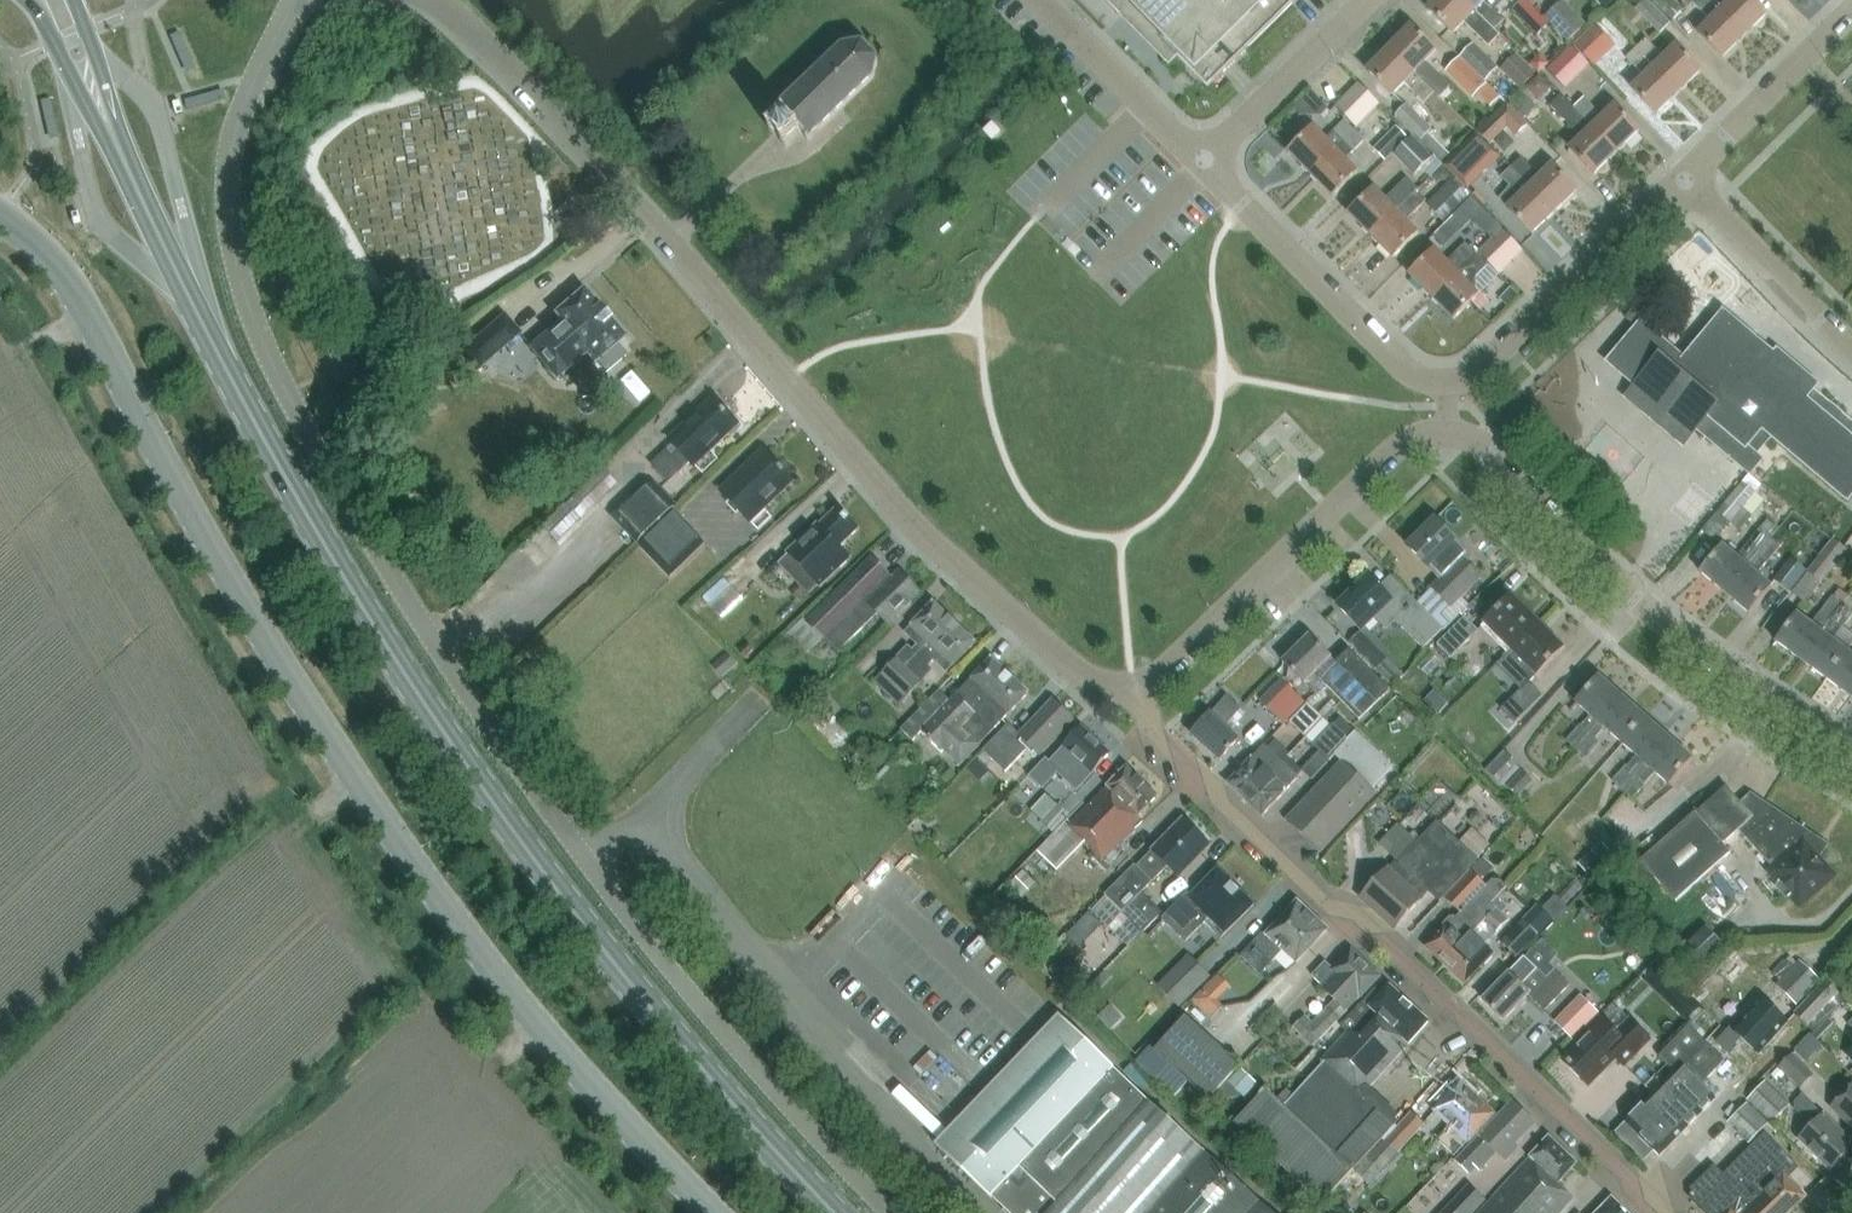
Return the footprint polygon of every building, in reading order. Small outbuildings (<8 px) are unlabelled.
[(1170,50),(1208,88),(1297,0),(1104,0),(1120,16),(1128,8),(1140,14),(1151,20),(1158,27),(1149,36),(1167,53),(1170,50)] [(1464,22),(1489,46),(1499,36),(1494,30),(1462,0),(1437,0),(1428,9),(1453,33),(1464,22)] [(1494,30),(1503,21),(1483,2),(1486,0),(1462,0),(1494,30)] [(1514,10),(1538,35),(1549,24),(1525,0),(1524,0),(1514,10)] [(1605,9),(1614,0),(1596,0),(1605,9)] [(1669,22),(1648,0),(1645,0),(1635,10),(1657,33),(1669,22)] [(1684,10),(1675,0),(1653,0),(1673,21),(1684,10)] [(1745,35),(1721,10),(1721,11),(1713,3),(1710,0),(1695,0),(1693,2),(1711,20),(1698,33),(1722,57),(1745,35)] [(1721,10),(1745,35),(1767,13),(1753,0),(1731,0),(1730,1),(1729,0),(1710,0),(1713,3),(1721,11),(1721,10)] [(1572,39),(1585,25),(1563,2),(1549,15),(1572,39)] [(1573,45),(1594,66),(1615,46),(1594,25),(1573,45)] [(1388,50),(1414,74),(1433,92),(1442,83),(1432,73),(1433,71),(1425,62),(1436,51),(1411,27),(1388,50)] [(1646,39),(1637,48),(1646,58),(1655,49),(1646,39)] [(864,44),(845,47),(779,110),(786,118),(772,132),(787,147),(801,133),(808,140),(874,77),(876,58),(864,44)] [(1484,80),(1496,68),(1474,45),(1461,57),(1484,80)] [(1663,59),(1655,49),(1646,58),(1654,67),(1655,67),(1679,92),(1701,71),(1677,45),(1663,59)] [(1566,89),(1590,65),(1571,46),(1547,70),(1566,89)] [(1626,58),(1635,68),(1646,58),(1637,48),(1626,58)] [(1414,74),(1388,50),(1368,70),(1394,95),(1406,83),(1425,101),(1433,92),(1414,74)] [(1540,54),(1530,64),(1539,74),(1549,64),(1540,54)] [(1654,67),(1646,58),(1635,68),(1644,77),(1632,88),(1656,113),(1679,92),(1655,67),(1654,67)] [(1522,60),(1507,76),(1521,89),(1536,73),(1522,60)] [(1475,95),(1484,85),(1459,61),(1449,70),(1475,95)] [(1544,73),(1531,86),(1546,100),(1558,87),(1544,73)] [(1356,127),(1380,103),(1358,82),(1334,106),(1356,127)] [(1574,108),(1562,95),(1551,106),(1581,137),(1570,148),(1594,173),(1617,151),(1574,108)] [(1584,99),(1574,108),(1617,151),(1639,130),(1615,105),(1602,118),(1584,99)] [(1510,105),(1482,132),(1493,144),(1509,128),(1516,136),(1529,124),(1510,105)] [(1428,133),(1431,130),(1406,106),(1395,116),(1421,140),(1428,133)] [(1336,151),(1345,142),(1354,132),(1345,123),(1326,141),(1314,129),(1290,153),(1312,175),(1336,151)] [(984,133),(992,142),(1000,134),(992,125),(984,133)] [(1398,129),(1375,152),(1384,161),(1407,138),(1398,129)] [(1357,172),(1345,160),(1364,142),(1354,132),(1345,142),(1336,151),(1312,175),(1332,196),(1357,172)] [(1428,133),(1421,140),(1443,162),(1450,154),(1428,133)] [(1461,184),(1493,154),(1476,136),(1444,166),(1461,184)] [(1432,159),(1412,138),(1394,155),(1414,176),(1432,159)] [(1521,159),(1513,167),(1522,177),(1531,186),(1531,187),(1555,212),(1577,191),(1553,166),(1539,179),(1531,169),(1521,159)] [(311,181),(295,162),(278,176),(293,195),(311,181)] [(1433,176),(1438,181),(1446,181),(1452,175),(1443,166),(1433,176)] [(1531,186),(1522,177),(1513,167),(1502,177),(1512,187),(1521,197),(1509,208),(1533,233),(1555,212),(1531,187),(1531,186)] [(1468,199),(1450,180),(1425,204),(1444,223),(1468,199)] [(1350,214),(1372,236),(1415,193),(1405,183),(1386,202),(1375,190),(1350,214)] [(1392,256),(1417,232),(1406,221),(1425,203),(1415,193),(1372,236),(1392,256)] [(1472,199),(1447,224),(1455,233),(1481,208),(1472,199)] [(1500,226),(1482,208),(1472,219),(1488,235),(1490,233),(1492,235),(1500,226)] [(1503,229),(1478,252),(1498,273),(1523,250),(1503,229)] [(1410,275),(1433,298),(1476,256),(1466,246),(1448,264),(1435,251),(1410,275)] [(1486,266),(1476,256),(1433,298),(1453,319),(1478,295),(1467,284),(1486,266)] [(555,325),(530,347),(556,377),(587,351),(606,373),(627,355),(617,344),(625,337),(584,289),(549,318),(555,325)] [(1641,323),(1653,309),(1641,299),(1625,318),(1637,328),(1641,323)] [(505,313),(466,347),(483,367),(522,333),(505,313)] [(1740,469),(1749,476),(1763,459),(1749,447),(1764,430),(1847,501),(1851,495),(1851,422),(1842,414),(1814,390),(1817,386),(1776,351),(1773,355),(1724,313),(1684,360),(1641,323),(1637,328),(1607,363),(1635,387),(1626,398),(1683,446),(1696,431),(1740,469)] [(664,441),(669,447),(650,465),(667,482),(691,460),(704,446),(709,451),(737,424),(713,399),(688,423),(686,421),(664,441)] [(763,509),(792,482),(769,457),(756,469),(751,463),(721,490),(744,514),(757,503),(763,509)] [(601,472),(542,529),(556,544),(615,486),(601,472)] [(636,543),(641,538),(671,510),(677,504),(654,480),(648,485),(634,499),(631,495),(609,515),(636,543)] [(1720,513),(1730,521),(1756,491),(1746,483),(1720,513)] [(789,554),(790,555),(793,552),(808,569),(807,570),(805,569),(804,570),(822,588),(851,560),(840,549),(859,531),(839,510),(820,528),(818,526),(789,554)] [(700,538),(675,512),(645,542),(639,547),(670,579),(705,544),(700,538)] [(1480,579),(1460,558),(1466,551),(1435,519),(1407,547),(1429,568),(1431,566),(1441,576),(1431,586),(1450,608),(1480,579)] [(1746,565),(1747,566),(1769,540),(1760,532),(1738,558),(1725,547),(1702,573),(1723,591),(1746,565)] [(1847,551),(1832,539),(1807,572),(1822,584),(1847,551)] [(1757,574),(1778,547),(1769,540),(1747,566),(1746,565),(1723,591),(1750,614),(1773,587),(1757,574)] [(1773,578),(1789,591),(1806,570),(1790,557),(1773,578)] [(823,640),(824,640),(825,638),(841,654),(880,614),(890,625),(921,594),(899,571),(892,578),(873,559),(808,623),(803,618),(784,638),(804,656),(821,639),(823,640)] [(1369,579),(1340,607),(1361,629),(1364,626),(1373,617),(1386,630),(1396,621),(1423,648),(1441,630),(1413,601),(1389,576),(1378,588),(1369,579)] [(1512,597),(1485,625),(1510,650),(1538,623),(1512,597)] [(1476,614),(1485,606),(1477,598),(1468,606),(1476,614)] [(1779,643),(1803,661),(1843,607),(1832,599),(1813,625),(1799,615),(1779,643)] [(920,681),(908,669),(918,659),(917,658),(931,644),(933,646),(955,622),(934,602),(914,623),(913,622),(903,632),(917,646),(910,653),(905,648),(895,657),(896,658),(880,674),(904,697),(919,681),(920,682),(920,681)] [(1827,679),(1848,651),(1833,640),(1851,615),(1851,614),(1843,607),(1803,661),(1827,679)] [(1450,658),(1476,631),(1464,619),(1437,645),(1450,658)] [(929,672),(928,671),(935,664),(945,674),(976,642),(955,622),(933,646),(931,644),(917,658),(918,659),(908,669),(920,681),(929,672)] [(1510,650),(1497,664),(1507,674),(1521,661),(1536,675),(1536,676),(1564,648),(1538,623),(1510,650)] [(1335,663),(1310,637),(1284,662),(1304,683),(1315,695),(1326,688),(1359,722),(1389,692),(1348,650),(1335,663)] [(1433,650),(1420,664),(1428,672),(1441,658),(1433,650)] [(1847,694),(1851,698),(1851,654),(1848,651),(1827,679),(1847,694)] [(1028,693),(991,657),(971,677),(973,678),(950,702),(939,691),(901,729),(911,739),(921,730),(940,749),(943,747),(959,763),(979,743),(978,742),(1008,712),(1008,713),(1028,693)] [(1387,658),(1376,669),(1394,686),(1404,676),(1387,658)] [(1601,725),(1624,698),(1601,678),(1578,704),(1591,715),(1581,726),(1583,728),(1590,734),(1600,723),(1601,725)] [(1278,683),(1261,701),(1271,711),(1275,715),(1284,724),(1304,704),(1295,695),(1293,697),(1278,683)] [(1501,710),(1513,723),(1541,696),(1528,683),(1501,710)] [(1211,715),(1192,735),(1219,761),(1239,740),(1226,728),(1242,710),(1229,698),(1212,715),(1211,715)] [(1624,744),(1647,718),(1624,698),(1601,725),(1624,744)] [(1019,734),(1008,724),(982,751),(1004,772),(1030,745),(1039,755),(1073,720),(1052,700),(1019,734)] [(1307,704),(1290,722),(1306,737),(1323,719),(1307,704)] [(1637,756),(1628,767),(1637,775),(1647,764),(1670,738),(1647,718),(1624,744),(1637,756)] [(1373,792),(1393,770),(1355,734),(1347,742),(1323,719),(1306,737),(1331,761),(1336,756),(1342,762),(1373,792)] [(1046,757),(1029,774),(1043,787),(1058,772),(1076,790),(1078,788),(1094,772),(1093,770),(1110,753),(1083,726),(1061,748),(1050,760),(1046,757)] [(1590,734),(1583,728),(1581,726),(1568,741),(1577,749),(1590,734)] [(1590,734),(1577,749),(1587,757),(1600,742),(1590,734)] [(1637,775),(1646,783),(1656,772),(1670,784),(1693,758),(1670,738),(1647,764),(1637,775)] [(1268,748),(1265,746),(1229,783),(1248,801),(1251,797),(1250,794),(1269,774),(1270,771),(1288,753),(1275,740),(1268,748)] [(1291,755),(1288,753),(1270,771),(1269,774),(1250,794),(1251,797),(1248,801),(1263,816),(1305,773),(1301,769),(1289,758),(1291,755)] [(1487,773),(1504,788),(1521,770),(1505,754),(1487,773)] [(980,781),(990,770),(979,759),(969,770),(980,781)] [(1376,794),(1373,792),(1342,762),(1288,819),(1322,851),(1376,794)] [(1065,822),(1037,851),(1057,870),(1085,841),(1103,859),(1133,828),(1138,826),(1145,819),(1140,814),(1158,796),(1128,766),(1069,825),(1065,822)] [(1624,790),(1637,775),(1628,767),(1615,782),(1624,790)] [(1522,771),(1507,787),(1519,797),(1533,781),(1522,771)] [(1633,798),(1646,783),(1637,775),(1624,790),(1633,798)] [(1727,787),(1640,860),(1674,901),(1731,853),(1726,847),(1722,844),(1740,829),(1775,870),(1773,872),(1799,904),(1831,876),(1818,861),(1827,845),(1778,812),(1776,813),(1750,795),(1740,802),(1727,787)] [(1058,803),(1041,822),(1053,833),(1070,814),(1058,803)] [(1153,850),(1137,866),(1136,865),(1106,895),(1091,910),(1106,925),(1121,910),(1142,930),(1161,911),(1142,892),(1169,865),(1179,876),(1210,844),(1184,818),(1152,849),(1153,850)] [(1477,862),(1452,838),(1438,823),(1363,899),(1393,928),(1428,892),(1438,902),(1477,862)] [(1593,881),(1617,860),(1602,842),(1578,863),(1593,881)] [(1185,940),(1205,921),(1220,937),(1253,905),(1219,869),(1190,896),(1187,893),(1163,917),(1185,940)] [(1009,886),(1023,900),(1037,885),(1023,872),(1009,886)] [(1480,885),(1468,873),(1444,899),(1456,910),(1480,885)] [(1482,923),(1496,910),(1502,904),(1495,898),(1506,887),(1500,881),(1492,880),(1459,914),(1465,919),(1460,924),(1454,918),(1426,946),(1443,963),(1482,923)] [(1297,962),(1328,930),(1298,902),(1267,934),(1267,935),(1256,947),(1252,943),(1242,954),(1262,973),(1284,950),(1297,962)] [(1489,942),(1509,922),(1501,915),(1507,909),(1502,904),(1496,910),(1482,923),(1443,963),(1463,983),(1492,954),(1483,945),(1488,940),(1489,942)] [(1536,905),(1501,942),(1515,956),(1550,918),(1536,905)] [(1715,960),(1733,944),(1716,925),(1697,941),(1715,960)] [(1347,1009),(1379,977),(1352,950),(1334,969),(1327,962),(1313,976),(1347,1009)] [(1209,977),(1188,956),(1157,986),(1178,1007),(1209,977)] [(1503,1021),(1528,995),(1544,1011),(1569,984),(1554,969),(1546,978),(1524,957),(1482,1001),(1503,1021)] [(1817,982),(1796,961),(1773,984),(1794,1005),(1817,982)] [(1217,975),(1193,1000),(1211,1017),(1222,1006),(1217,1000),(1229,987),(1217,975)] [(1806,1027),(1837,995),(1825,983),(1793,1015),(1806,1027)] [(1323,1205),(1390,1132),(1373,1117),(1379,1109),(1363,1095),(1429,1022),(1390,986),(1383,994),(1377,989),(1342,1027),(1347,1031),(1332,1048),(1333,1049),(1325,1059),(1327,1060),(1285,1106),(1268,1091),(1236,1125),(1323,1205)] [(1681,987),(1669,998),(1689,1019),(1701,1007),(1681,987)] [(1787,1024),(1778,1015),(1788,1005),(1777,994),(1767,1004),(1764,1001),(1735,1031),(1733,1030),(1730,1034),(1726,1031),(1717,1041),(1728,1051),(1741,1038),(1758,1054),(1787,1024)] [(1599,1014),(1584,1000),(1558,1026),(1572,1040),(1599,1014)] [(1293,1029),(1312,1047),(1342,1015),(1331,1004),(1314,1023),(1305,1015),(1293,1029)] [(1174,1092),(1186,1079),(1209,1101),(1227,1081),(1240,1067),(1241,1066),(1187,1015),(1142,1063),(1174,1092)] [(952,1130),(937,1145),(991,1197),(993,1196),(1011,1212),(1273,1212),(1205,1153),(1206,1152),(1113,1069),(1059,1017),(952,1130)] [(1561,1059),(1586,1084),(1613,1056),(1622,1064),(1647,1038),(1627,1018),(1613,1032),(1600,1019),(1561,1059)] [(1676,1073),(1627,1122),(1659,1153),(1681,1132),(1679,1130),(1713,1097),(1702,1085),(1726,1061),(1689,1026),(1659,1056),(1676,1073)] [(1815,1031),(1799,1049),(1812,1060),(1828,1043),(1815,1031)] [(1800,1089),(1813,1075),(1792,1053),(1778,1067),(1800,1089)] [(949,1068),(942,1061),(925,1079),(933,1086),(949,1068)] [(1240,1067),(1227,1081),(1244,1097),(1257,1083),(1240,1067)] [(1772,1123),(1790,1105),(1765,1081),(1747,1099),(1772,1123)] [(1461,1084),(1435,1110),(1451,1125),(1437,1140),(1454,1156),(1468,1141),(1493,1115),(1461,1084)] [(1833,1108),(1851,1127),(1851,1088),(1833,1108)] [(1796,1102),(1796,1109),(1814,1126),(1801,1140),(1830,1169),(1851,1148),(1851,1142),(1805,1094),(1796,1102)] [(1504,1159),(1515,1147),(1512,1145),(1533,1122),(1513,1102),(1458,1159),(1469,1170),(1478,1160),(1482,1164),(1495,1150),(1504,1159)] [(1728,1122),(1738,1131),(1737,1132),(1748,1144),(1768,1124),(1748,1103),(1728,1122)] [(1368,1185),(1397,1154),(1423,1125),(1410,1113),(1384,1142),(1355,1173),(1368,1185)] [(1692,1188),(1692,1200),(1705,1212),(1789,1212),(1806,1196),(1788,1178),(1799,1167),(1766,1133),(1723,1175),(1715,1166),(1692,1188)] [(1558,1183),(1577,1163),(1549,1137),(1479,1212),(1558,1212),(1573,1197),(1558,1183)] [(1485,1201),(1468,1184),(1441,1212),(1474,1212),(1485,1201)] [(1596,1212),(1628,1212),(1612,1197),(1596,1212)]
